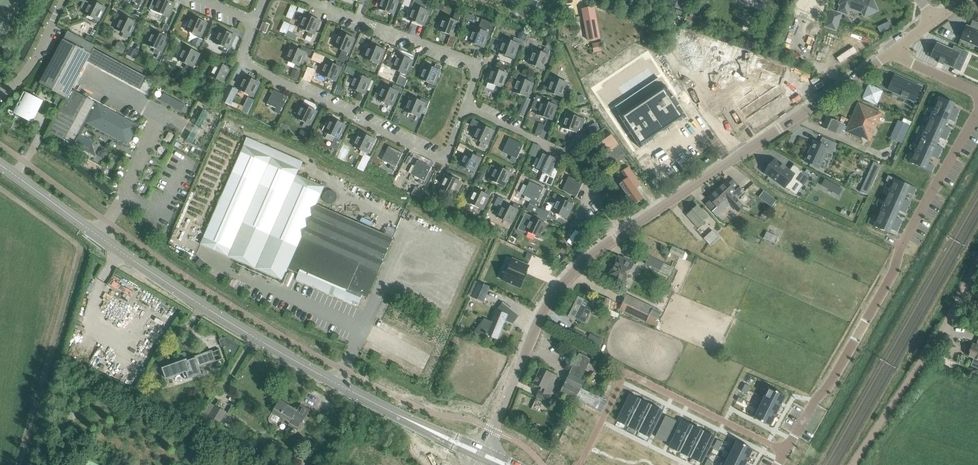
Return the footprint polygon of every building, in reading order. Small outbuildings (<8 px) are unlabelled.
[(93,19),(91,22),(96,25),(98,21),(105,7),(91,0),(90,3),(85,1),(82,8),(86,11),(84,14),(93,19)] [(136,3),(134,7),(139,9),(141,5),(143,0),(129,0),(136,3)] [(149,9),(151,10),(162,15),(161,19),(166,21),(167,17),(168,18),(175,3),(167,0),(153,0),(149,9)] [(378,9),(393,14),(398,2),(402,4),(403,2),(403,0),(382,0),(378,9)] [(409,20),(423,25),(427,15),(431,17),(434,9),(429,7),(426,6),(428,2),(423,0),(416,0),(414,5),(409,20)] [(680,11),(684,0),(671,0),(668,7),(680,11)] [(850,8),(863,13),(864,15),(864,16),(877,10),(872,0),(841,0),(840,4),(841,5),(839,11),(847,14),(850,8)] [(595,7),(582,9),(588,41),(601,39),(595,7)] [(444,16),(439,31),(453,36),(460,18),(462,13),(456,11),(454,16),(453,20),(444,16)] [(826,26),(835,29),(841,15),(831,12),(826,26)] [(309,32),(307,36),(312,38),(314,35),(320,20),(305,14),(299,29),(309,32)] [(687,15),(684,22),(696,26),(699,19),(687,15)] [(122,37),(127,40),(129,36),(130,36),(137,22),(123,16),(116,30),(124,34),(122,37)] [(186,31),(200,37),(207,23),(193,17),(186,31)] [(469,42),(483,47),(487,37),(491,38),(496,26),(481,20),(478,29),(474,27),(469,42)] [(961,40),(977,47),(977,23),(973,21),(970,27),(967,26),(961,40)] [(890,22),(878,27),(881,33),(893,27),(890,22)] [(221,51),(226,54),(228,50),(229,50),(235,36),(221,29),(215,43),(223,47),(221,51)] [(68,31),(40,84),(67,99),(49,132),(95,157),(96,156),(92,145),(79,138),(81,135),(87,124),(86,123),(96,105),(94,103),(95,102),(72,90),(87,61),(94,49),(96,46),(68,31)] [(153,53),(158,55),(160,51),(161,52),(168,38),(154,31),(147,45),(155,49),(153,53)] [(289,31),(286,36),(294,40),(296,35),(289,31)] [(518,36),(519,39),(522,40),(525,39),(526,36),(525,33),(522,32),(519,33),(518,36)] [(339,61),(346,64),(349,57),(347,56),(348,53),(354,39),(340,33),(334,47),(343,51),(339,61)] [(196,36),(192,44),(199,48),(203,40),(196,36)] [(519,44),(518,44),(519,40),(514,38),(513,42),(504,38),(499,53),(513,58),(519,44)] [(690,38),(670,51),(714,116),(764,82),(751,62),(720,83),(690,38)] [(605,41),(592,43),(594,53),(607,50),(605,41)] [(118,42),(115,48),(123,53),(126,47),(125,46),(118,42)] [(547,43),(545,48),(553,51),(556,46),(547,43)] [(958,60),(964,62),(968,53),(954,46),(952,50),(937,43),(931,58),(939,61),(938,63),(943,65),(944,64),(955,68),(958,60)] [(371,66),(376,68),(378,64),(384,50),(370,44),(364,58),(373,62),(371,66)] [(193,67),(199,53),(185,46),(179,61),(187,65),(185,69),(192,73),(195,68),(193,67)] [(286,61),(300,67),(306,53),(310,55),(312,50),(302,46),(301,50),(292,46),(286,61)] [(94,49),(87,61),(140,89),(147,77),(94,49)] [(529,64),(543,69),(549,55),(550,51),(545,49),(543,53),(534,49),(529,64)] [(398,54),(392,69),(401,73),(399,76),(396,84),(404,87),(413,67),(410,66),(412,61),(398,54)] [(353,68),(356,61),(350,58),(347,65),(348,65),(353,68)] [(159,62),(153,59),(151,65),(156,67),(159,62)] [(327,61),(321,76),(335,82),(338,75),(340,77),(345,65),(342,63),(337,61),(336,65),(327,61)] [(210,76),(224,83),(231,69),(217,62),(210,76)] [(427,87),(432,89),(442,67),(436,64),(434,68),(426,65),(419,79),(429,83),(427,87)] [(348,65),(344,73),(353,76),(356,69),(353,68),(348,65)] [(500,93),(502,88),(507,73),(492,68),(487,83),(496,86),(494,91),(500,93)] [(293,70),(290,77),(297,80),(300,73),(293,70)] [(370,80),(372,76),(367,74),(365,78),(356,74),(350,88),(364,94),(370,80)] [(239,90),(253,97),(260,83),(246,76),(239,90)] [(513,92),(527,98),(534,79),(529,77),(527,81),(518,78),(513,92)] [(547,92),(562,97),(567,83),(553,77),(547,92)] [(892,91),(892,92),(914,101),(920,87),(899,77),(892,91)] [(657,79),(613,109),(619,117),(618,118),(640,150),(653,141),(653,142),(664,135),(663,133),(667,131),(668,132),(679,124),(678,123),(685,118),(678,107),(672,97),(671,98),(664,87),(663,88),(657,79)] [(384,85),(378,100),(392,106),(398,92),(401,93),(402,89),(399,87),(393,85),(392,89),(384,85)] [(863,98),(863,99),(876,104),(877,104),(882,91),(869,85),(863,98)] [(228,86),(220,102),(229,106),(237,91),(228,86)] [(343,90),(337,87),(335,94),(340,96),(343,90)] [(280,115),(281,111),(288,97),(274,90),(267,104),(276,108),(274,112),(280,115)] [(16,114),(30,121),(41,100),(27,93),(16,114)] [(164,93),(160,100),(181,112),(185,105),(164,93)] [(582,95),(576,97),(579,104),(585,102),(582,95)] [(58,96),(54,104),(60,107),(64,99),(58,96)] [(537,96),(531,109),(537,112),(536,115),(551,120),(554,111),(557,112),(561,102),(552,99),(551,103),(543,100),(543,98),(537,96)] [(421,98),(420,101),(411,97),(405,111),(419,117),(423,107),(427,108),(430,102),(421,98)] [(939,97),(935,106),(957,116),(959,110),(953,108),(955,104),(939,97)] [(242,112),(249,115),(255,101),(249,98),(242,112)] [(848,126),(847,128),(845,131),(845,132),(846,132),(862,139),(862,138),(870,141),(882,113),(858,102),(848,126)] [(96,105),(86,123),(87,124),(127,146),(138,126),(97,103),(96,105)] [(305,122),(303,126),(308,129),(310,125),(317,111),(303,104),(296,118),(305,122)] [(935,106),(931,116),(947,123),(948,119),(954,122),(957,116),(935,106)] [(567,113),(562,128),(577,133),(578,131),(581,132),(585,120),(582,119),(567,113)] [(931,116),(927,125),(949,135),(951,129),(945,126),(947,123),(931,116)] [(827,117),(822,127),(841,136),(848,120),(842,117),(840,122),(827,117)] [(341,141),(339,139),(345,125),(331,118),(325,132),(328,134),(326,138),(333,141),(330,147),(337,150),(341,141)] [(901,122),(895,135),(904,139),(910,126),(901,122)] [(591,126),(594,132),(600,129),(597,123),(591,126)] [(476,128),(472,138),(473,138),(481,142),(479,146),(485,149),(487,145),(494,132),(480,124),(479,124),(476,128)] [(927,125),(923,134),(938,141),(940,138),(946,140),(949,135),(927,125)] [(302,130),(298,138),(305,141),(309,134),(302,130)] [(360,154),(365,157),(367,153),(374,139),(360,132),(353,146),(362,150),(360,154)] [(611,132),(599,140),(605,148),(608,153),(620,145),(616,140),(611,132)] [(923,134),(918,144),(940,153),(943,148),(937,145),(938,141),(923,134)] [(288,269),(289,270),(288,271),(289,272),(294,261),(302,264),(296,279),(358,306),(364,291),(368,293),(393,238),(374,229),(376,224),(343,209),(341,215),(317,205),(324,187),(296,175),(298,170),(299,170),(302,162),(247,138),(200,244),(283,281),(288,269)] [(515,162),(517,159),(523,145),(509,138),(503,152),(512,157),(510,160),(515,162)] [(814,141),(805,161),(819,168),(820,168),(827,153),(832,156),(837,145),(823,138),(820,144),(814,141)] [(534,143),(528,155),(536,158),(541,147),(534,143)] [(918,144),(914,153),(930,160),(932,156),(938,159),(940,153),(918,144)] [(389,168),(394,171),(396,167),(403,153),(389,146),(382,160),(391,165),(389,168)] [(460,166),(474,172),(481,158),(482,155),(477,152),(476,156),(467,152),(460,166)] [(914,153),(910,163),(926,170),(932,172),(934,166),(928,163),(930,160),(914,153)] [(543,154),(536,168),(545,172),(543,176),(541,182),(551,187),(558,170),(554,168),(557,161),(543,154)] [(775,160),(765,173),(790,191),(797,181),(803,186),(810,177),(794,165),(789,171),(785,168),(781,165),(775,160)] [(418,183),(423,185),(425,181),(432,167),(431,167),(426,165),(418,161),(411,175),(420,179),(418,183)] [(870,169),(864,183),(872,186),(878,173),(881,165),(874,162),(870,169)] [(505,170),(496,166),(496,167),(491,165),(488,173),(492,175),(490,180),(504,186),(510,173),(513,174),(514,170),(506,166),(505,170)] [(619,185),(633,206),(643,199),(636,188),(641,185),(629,167),(622,172),(627,179),(619,185)] [(439,189),(453,195),(460,181),(446,175),(439,189)] [(562,190),(576,197),(583,183),(569,176),(562,190)] [(738,212),(738,211),(744,206),(737,199),(744,192),(733,179),(728,184),(726,182),(717,190),(730,204),(738,212)] [(893,183),(890,189),(906,196),(908,192),(914,195),(916,189),(895,179),(893,183)] [(530,182),(523,196),(531,199),(529,204),(526,209),(538,214),(540,210),(537,208),(539,203),(537,202),(544,188),(530,182)] [(864,183),(860,192),(867,195),(872,186),(864,183)] [(833,184),(829,190),(839,195),(842,189),(833,184)] [(425,192),(425,191),(416,187),(412,195),(421,199),(425,192)] [(468,203),(482,210),(489,196),(490,196),(492,193),(486,190),(485,193),(475,189),(468,203)] [(759,198),(761,194),(749,189),(747,192),(759,198)] [(890,189),(886,198),(908,208),(910,202),(904,199),(906,196),(890,189)] [(730,204),(717,190),(708,198),(710,200),(706,205),(717,217),(730,204)] [(425,192),(421,199),(426,202),(428,197),(430,194),(425,192)] [(552,212),(566,218),(573,204),(575,201),(569,198),(567,202),(559,198),(552,212)] [(886,198),(882,207),(898,214),(899,211),(905,213),(908,208),(886,198)] [(497,217),(511,224),(518,210),(517,210),(519,206),(514,204),(512,207),(504,203),(497,217)] [(698,206),(687,216),(698,227),(699,229),(706,222),(704,221),(708,217),(698,206)] [(882,207),(878,216),(900,226),(902,221),(896,218),(898,214),(882,207)] [(538,214),(546,219),(549,213),(540,209),(540,210),(538,214)] [(525,213),(518,229),(525,233),(526,231),(540,238),(546,224),(529,215),(525,213)] [(878,216),(873,226),(889,233),(890,232),(891,229),(897,232),(900,226),(878,216)] [(712,230),(704,238),(709,244),(718,236),(712,230)] [(745,240),(752,244),(755,238),(748,235),(745,240)] [(766,235),(764,240),(775,245),(777,240),(766,235)] [(634,264),(626,260),(627,258),(624,257),(623,258),(619,256),(609,275),(625,283),(631,271),(633,272),(636,265),(634,264)] [(648,265),(670,276),(674,268),(651,257),(648,265)] [(509,266),(502,280),(508,283),(507,285),(514,288),(515,286),(520,288),(527,274),(526,273),(529,266),(513,259),(509,266)] [(475,281),(468,296),(472,298),(483,302),(490,287),(479,282),(479,283),(475,281)] [(573,294),(563,312),(575,319),(576,317),(581,320),(587,309),(591,311),(594,305),(573,294)] [(661,312),(654,307),(627,295),(619,310),(646,323),(656,327),(659,322),(657,321),(661,312)] [(488,336),(488,335),(498,339),(506,321),(513,324),(514,324),(513,323),(518,315),(519,316),(520,315),(502,302),(502,303),(503,304),(498,311),(496,310),(491,321),(484,318),(484,319),(485,320),(476,332),(484,338),(487,335),(488,336)] [(599,315),(602,309),(596,306),(593,312),(599,315)] [(589,336),(587,342),(596,346),(598,341),(589,336)] [(969,356),(974,358),(970,366),(977,369),(977,341),(976,345),(974,344),(969,356)] [(179,362),(162,368),(166,379),(183,373),(186,380),(202,374),(200,367),(217,361),(215,355),(211,356),(210,353),(188,361),(187,359),(183,361),(179,362)] [(601,413),(607,401),(596,395),(581,388),(584,381),(580,379),(590,360),(580,354),(569,374),(560,392),(575,400),(585,404),(601,413)] [(536,398),(547,403),(551,395),(554,387),(553,386),(557,376),(540,368),(533,384),(542,387),(540,390),(539,390),(536,398)] [(764,398),(781,406),(786,396),(769,388),(764,398)] [(630,394),(623,408),(635,413),(641,401),(630,396),(631,395),(630,394)] [(762,397),(757,407),(776,416),(781,406),(764,398),(762,397)] [(301,405),(297,410),(280,400),(272,413),(269,418),(269,420),(270,422),(273,424),(275,424),(277,423),(280,418),(290,423),(289,426),(298,431),(310,410),(301,405)] [(641,401),(635,413),(645,419),(651,406),(641,401)] [(202,417),(207,420),(216,426),(225,412),(210,403),(202,417)] [(651,406),(645,419),(656,424),(663,411),(662,410),(662,411),(651,406)] [(757,407),(752,417),(771,426),(776,416),(757,407)] [(623,408),(617,421),(617,422),(618,420),(629,425),(635,413),(623,408)] [(635,413),(629,425),(639,431),(645,419),(635,413)] [(645,419),(639,431),(649,436),(649,437),(650,438),(656,424),(645,419)] [(682,420),(676,434),(687,439),(693,427),(682,422),(683,421),(682,420)] [(693,427),(687,439),(697,445),(703,432),(693,427)] [(703,432),(697,445),(708,450),(715,437),(714,436),(714,438),(703,432)] [(676,434),(669,447),(670,448),(670,446),(681,451),(687,439),(676,434)] [(687,439),(681,451),(691,457),(697,445),(687,439)] [(735,440),(730,450),(748,460),(753,450),(735,440)] [(697,445),(691,457),(702,462),(701,463),(702,464),(708,450),(697,445)] [(725,460),(727,461),(735,464),(746,464),(748,460),(730,450),(725,460)]
